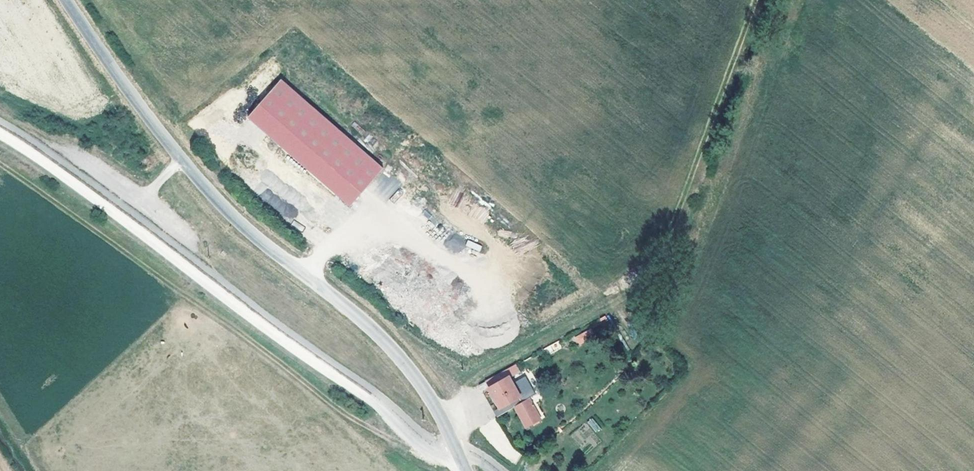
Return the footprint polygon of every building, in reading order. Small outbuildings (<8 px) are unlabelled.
[(259,134),(235,165),(302,217),(317,228),(319,224),(324,228),(345,200),(347,201),(377,161),(268,78),(238,118),(259,134)] [(124,129),(142,149),(147,143),(130,123),(124,129)] [(297,224),(302,217),(235,165),(229,172),(297,224)] [(445,246),(457,254),(466,240),(454,232),(445,246)] [(468,239),(465,245),(479,251),(482,245),(468,239)] [(574,339),(579,346),(595,335),(589,327),(574,339)] [(559,341),(545,348),(548,355),(562,348),(559,341)] [(521,372),(517,365),(486,381),(500,407),(512,401),(516,407),(527,428),(540,421),(528,400),(522,403),(519,397),(509,378),(521,372)] [(528,400),(534,397),(531,391),(519,397),(522,403),(528,400)] [(497,418),(516,407),(512,401),(500,407),(493,411),(497,418)] [(594,433),(600,430),(593,417),(587,420),(594,433)] [(579,429),(571,433),(578,445),(585,441),(579,429)]
